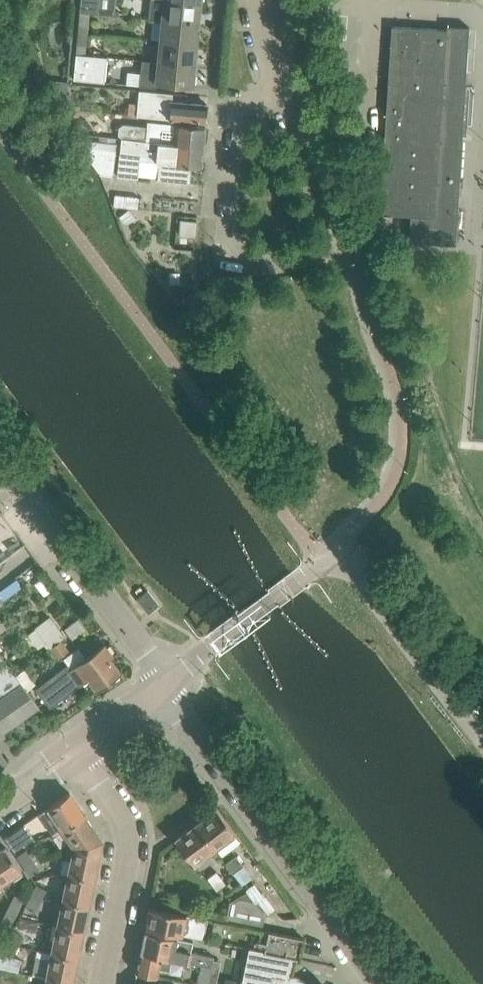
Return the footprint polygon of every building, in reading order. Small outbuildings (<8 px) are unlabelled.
[(79,12),(99,13),(100,0),(80,0),(79,12)] [(161,18),(199,21),(200,1),(185,0),(150,0),(149,17),(161,18)] [(99,13),(79,12),(77,34),(88,34),(90,13),(99,14),(99,13)] [(196,43),(199,21),(161,18),(159,40),(196,43)] [(391,26),(385,131),(462,136),(462,135),(452,134),(455,86),(465,87),(469,26),(447,25),(446,25),(446,29),(391,26)] [(88,34),(77,34),(75,54),(107,57),(107,56),(86,55),(88,34)] [(159,40),(157,61),(194,64),(196,43),(159,40)] [(107,57),(75,54),(73,79),(104,82),(107,57)] [(192,86),(194,64),(157,61),(142,60),(141,70),(156,72),(155,83),(192,86)] [(50,106),(71,109),(73,94),(39,90),(39,91),(50,106)] [(136,115),(205,122),(207,104),(170,101),(170,108),(156,107),(156,105),(137,103),(136,115)] [(122,139),(203,147),(205,126),(175,123),(174,132),(149,130),(150,126),(124,124),(119,127),(118,133),(122,137),(122,139)] [(462,136),(385,131),(379,213),(410,215),(409,241),(455,244),(462,136)] [(112,175),(116,139),(97,137),(71,134),(100,174),(112,175)] [(138,178),(139,159),(159,161),(157,179),(190,182),(191,165),(201,166),(202,163),(203,147),(122,139),(120,139),(116,176),(138,178)] [(195,236),(196,222),(181,220),(180,235),(195,236)] [(264,282),(254,282),(253,302),(263,303),(264,282)] [(158,605),(147,590),(137,597),(148,612),(158,605)] [(55,616),(4,653),(26,686),(70,652),(62,641),(69,636),(55,616)] [(68,670),(80,685),(88,679),(97,690),(121,672),(111,659),(114,656),(104,643),(68,670)] [(38,705),(9,663),(0,669),(0,695),(3,698),(0,700),(0,731),(38,705)] [(175,778),(181,774),(174,764),(167,769),(175,778)] [(61,827),(62,828),(85,814),(69,792),(38,813),(52,833),(61,827)] [(217,808),(196,823),(214,848),(235,832),(217,808)] [(102,840),(85,814),(62,828),(75,847),(100,852),(102,840)] [(35,840),(24,823),(4,837),(8,843),(14,851),(26,843),(35,840)] [(196,823),(175,839),(193,863),(214,848),(196,823)] [(4,846),(0,849),(0,885),(21,870),(4,846)] [(94,878),(100,852),(75,847),(69,872),(94,878)] [(17,856),(24,866),(32,860),(25,850),(17,856)] [(233,873),(243,866),(236,855),(225,863),(233,873)] [(32,860),(24,866),(30,875),(39,870),(32,860)] [(217,890),(225,883),(216,871),(207,877),(217,890)] [(89,904),(94,878),(69,872),(64,899),(89,904)] [(36,884),(31,895),(40,899),(45,889),(36,884)] [(230,902),(226,918),(262,925),(265,916),(265,915),(253,899),(252,899),(246,892),(230,902)] [(253,899),(265,915),(274,909),(262,892),(253,899)] [(20,904),(23,897),(14,893),(11,900),(20,904)] [(34,910),(40,899),(31,895),(25,906),(34,910)] [(89,904),(64,899),(58,926),(83,930),(89,904)] [(20,904),(11,900),(7,906),(16,911),(20,904)] [(16,912),(16,911),(7,906),(4,913),(13,918),(16,912)] [(149,906),(145,926),(203,939),(207,918),(191,915),(149,906)] [(10,924),(13,918),(4,913),(1,919),(10,924)] [(78,957),(83,930),(58,926),(53,952),(78,957)] [(13,930),(8,941),(17,945),(22,935),(13,930)] [(176,937),(145,930),(140,952),(171,959),(200,965),(211,967),(213,955),(189,950),(191,940),(176,937)] [(264,950),(249,947),(249,948),(295,958),(299,959),(304,938),(268,930),(264,950)] [(11,956),(17,945),(8,941),(2,952),(11,956)] [(314,982),(297,978),(296,981),(291,980),(292,977),(291,977),(295,958),(249,948),(241,983),(315,983),(314,982)] [(53,952),(47,979),(72,983),(78,957),(53,952)] [(171,959),(140,952),(136,971),(157,976),(159,969),(169,971),(171,959)] [(200,965),(196,983),(207,983),(211,967),(200,965)] [(207,983),(215,983),(218,969),(211,967),(207,983)]
